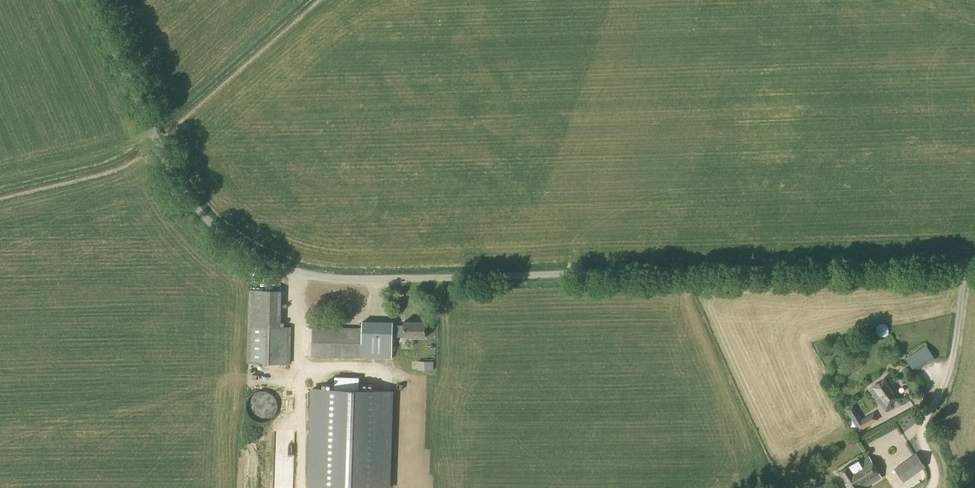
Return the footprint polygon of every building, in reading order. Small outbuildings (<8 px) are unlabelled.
[(262,290),(262,300),(281,300),(282,291),(262,290)] [(404,325),(393,325),(393,322),(361,321),(361,328),(312,327),(311,357),(354,358),(361,359),(392,359),(392,337),(403,337),(403,338),(425,338),(425,322),(404,321),(404,325)] [(884,324),(883,324),(882,324),(881,324),(880,324),(879,324),(879,325),(878,325),(877,326),(877,327),(876,327),(876,328),(876,329),(875,329),(875,330),(875,331),(875,332),(876,332),(876,333),(876,334),(877,334),(877,335),(878,335),(878,336),(879,336),(880,337),(881,337),(882,337),(883,337),(884,337),(884,336),(885,336),(886,336),(886,335),(887,335),(887,334),(888,333),(888,332),(888,331),(888,330),(888,329),(888,328),(888,327),(887,327),(887,326),(886,326),(886,325),(885,325),(884,324)] [(290,363),(290,327),(281,326),(248,326),(247,363),(290,363)] [(914,371),(934,359),(929,350),(908,363),(914,371)] [(433,362),(417,361),(417,370),(433,371),(433,362)] [(334,376),(333,389),(358,389),(359,376),(334,376)] [(897,402),(903,398),(897,390),(892,384),(893,384),(888,376),(869,391),(876,400),(876,399),(885,411),(890,407),(889,405),(895,400),(897,402)] [(311,389),(311,405),(332,405),(332,389),(311,389)] [(861,419),(852,405),(845,409),(858,432),(878,420),(873,412),(861,419)] [(332,436),(331,452),(359,453),(359,450),(368,450),(368,456),(382,456),(382,442),(375,442),(375,437),(332,436)] [(881,440),(874,444),(877,449),(884,445),(881,440)] [(903,482),(942,454),(936,445),(917,459),(914,455),(894,469),(903,482)] [(869,456),(859,462),(858,460),(838,472),(848,487),(888,487),(869,456)]
